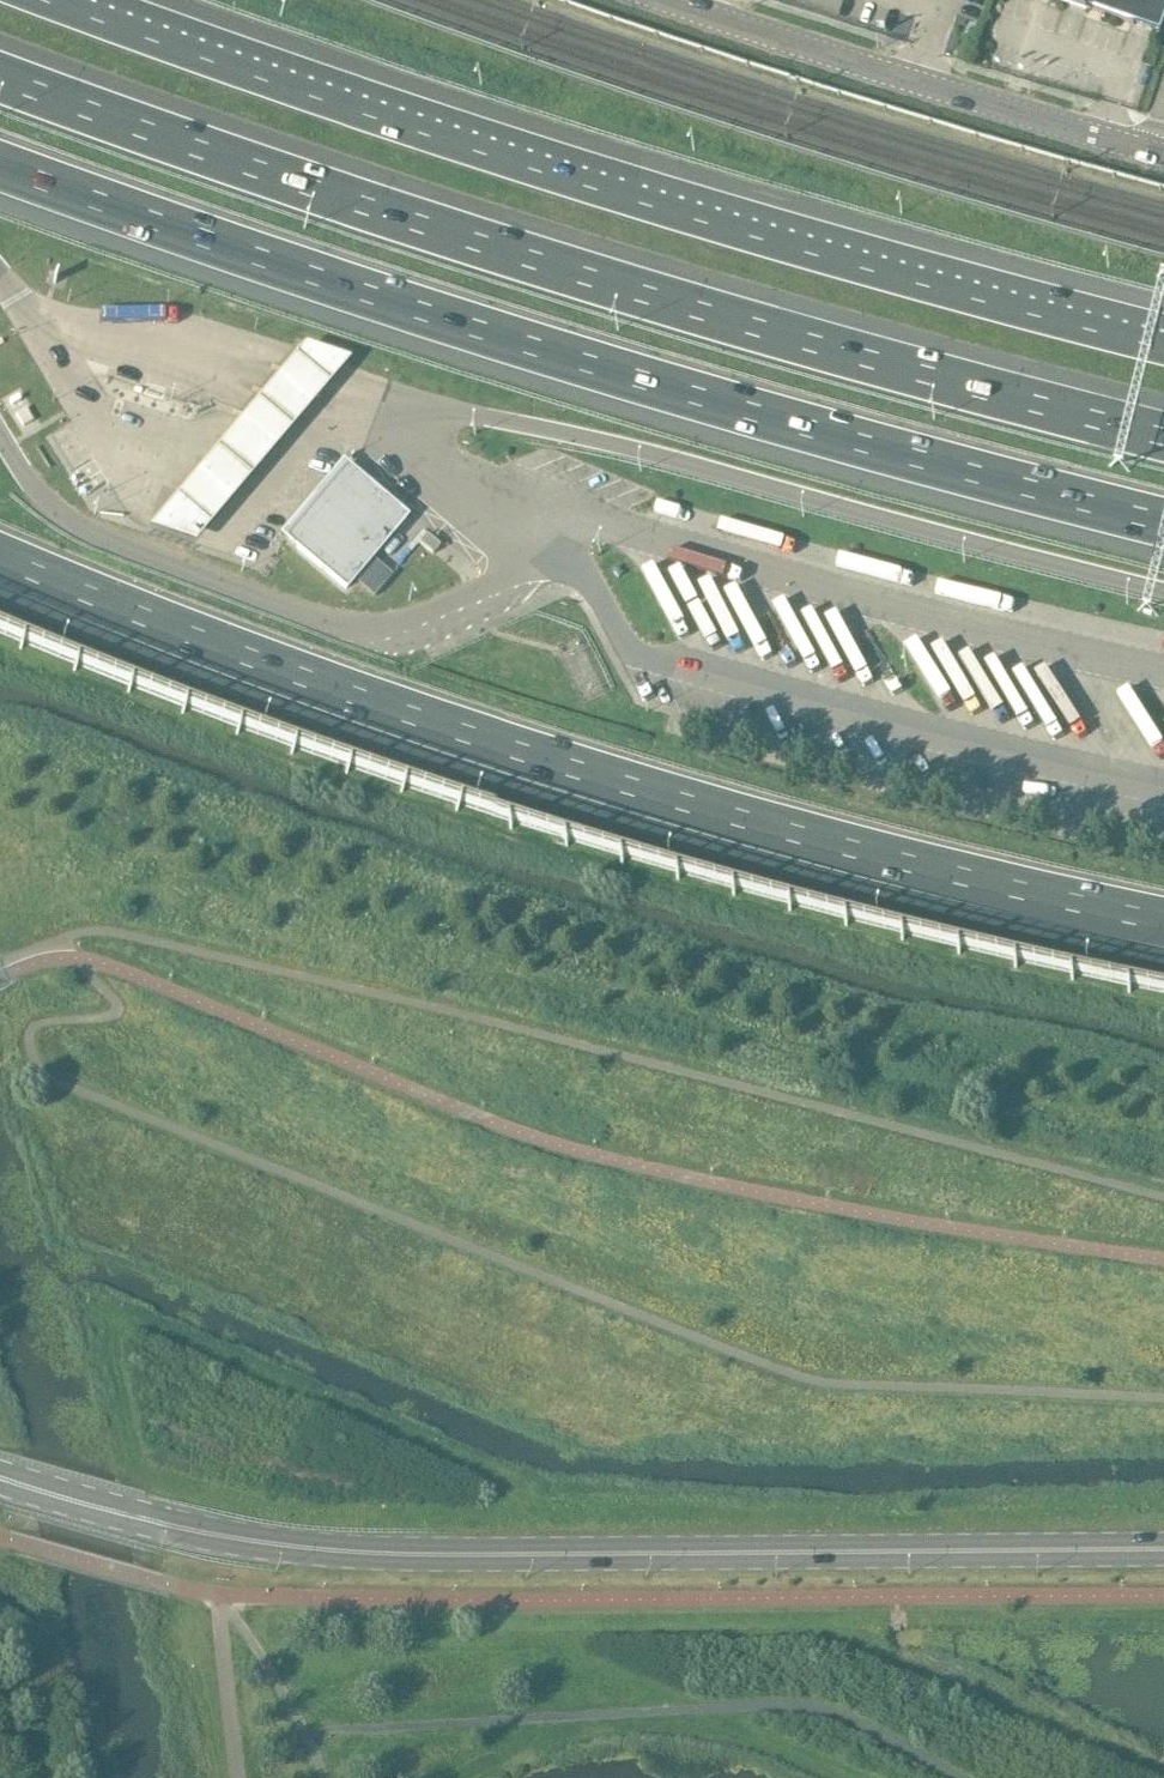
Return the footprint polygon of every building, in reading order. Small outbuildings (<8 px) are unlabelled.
[(1086,16),(1088,9),(1161,34),(1163,25),(1163,0),(1041,0),(1086,16)] [(308,345),(148,538),(194,555),(356,362),(308,345)] [(337,474),(275,548),(341,604),(404,529),(337,474)] [(432,555),(433,554),(440,546),(426,534),(419,543),(418,544),(432,555)]
